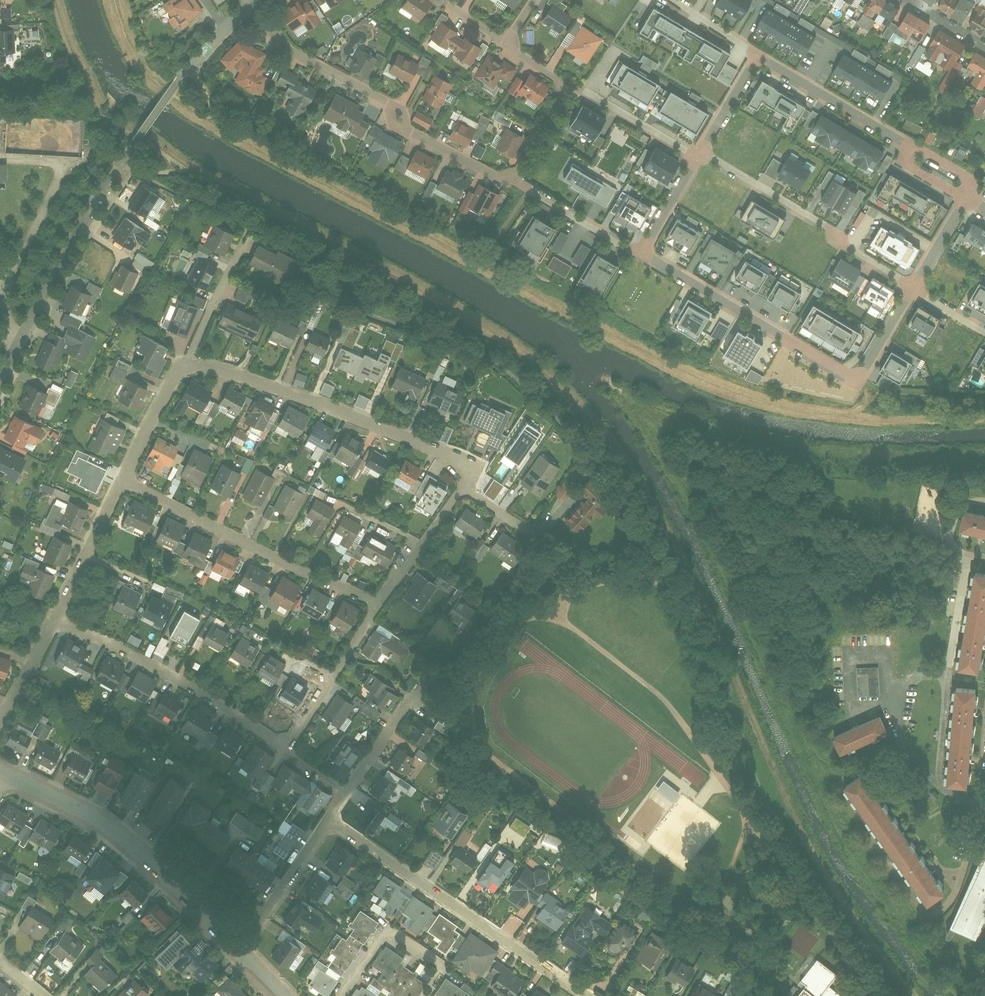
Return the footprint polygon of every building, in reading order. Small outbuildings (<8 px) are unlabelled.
[(161,11),(176,32),(203,12),(194,0),(177,0),(161,11)] [(281,12),(293,31),(304,24),(308,30),(322,22),(309,1),(304,4),(301,0),(300,0),(281,12)] [(331,8),(343,0),(325,0),(331,8)] [(400,10),(419,22),(432,4),(434,0),(407,0),(400,10)] [(514,9),(520,0),(500,0),(514,9)] [(716,4),(728,11),(735,0),(719,0),(716,4)] [(728,11),(740,19),(751,0),(735,0),(728,11)] [(896,6),(886,0),(871,0),(864,11),(872,16),(875,10),(889,18),(896,6)] [(940,7),(951,14),(960,0),(945,0),(940,7)] [(951,14),(963,21),(973,3),(969,0),(960,0),(951,14)] [(542,21),(560,33),(571,16),(553,4),(542,21)] [(710,71),(717,75),(731,50),(654,6),(640,31),(648,36),(653,27),(688,47),(682,58),(691,63),(697,52),(715,62),(710,71)] [(768,8),(757,27),(782,41),(793,22),(768,8)] [(970,25),(983,32),(984,28),(984,12),(979,8),(970,25)] [(445,21),(448,16),(440,12),(438,17),(445,21)] [(920,19),(909,12),(900,27),(911,34),(920,19)] [(797,23),(810,29),(813,24),(800,17),(797,23)] [(828,29),(832,21),(825,17),(820,25),(828,29)] [(931,26),(920,19),(911,34),(922,41),(931,26)] [(472,66),(483,49),(465,37),(463,40),(458,36),(459,33),(442,22),(428,44),(444,55),(449,47),(457,52),(455,55),(472,66)] [(793,22),(782,41),(806,55),(817,36),(793,22)] [(603,39),(582,26),(566,51),(588,64),(603,39)] [(0,29),(0,57),(9,56),(7,29),(0,29)] [(951,69),(964,46),(938,32),(925,54),(936,60),(941,51),(947,55),(941,63),(951,69)] [(240,39),(219,59),(231,70),(235,66),(240,71),(235,82),(263,95),(270,78),(262,74),(266,67),(261,65),(267,53),(240,39)] [(322,45),(314,50),(317,55),(325,50),(322,45)] [(360,49),(349,71),(367,80),(378,58),(360,49)] [(399,52),(389,73),(410,83),(420,63),(399,52)] [(983,89),(984,86),(984,58),(976,53),(968,66),(979,72),(973,82),(983,89)] [(845,54),(834,73),(858,87),(869,68),(845,54)] [(488,55),(474,76),(494,89),(502,76),(510,81),(518,69),(504,61),(502,64),(488,55)] [(638,65),(653,72),(658,63),(642,55),(638,65)] [(621,62),(609,82),(653,107),(664,87),(621,62)] [(875,69),(889,75),(892,70),(877,64),(875,69)] [(304,116),(317,90),(296,79),(298,75),(283,68),(276,82),(287,87),(284,94),(291,97),(286,107),(304,116)] [(869,68),(858,87),(882,101),(893,81),(869,68)] [(540,104),(550,86),(530,74),(526,82),(517,77),(509,91),(518,97),(521,93),(540,104)] [(435,76),(423,98),(442,107),(453,85),(435,76)] [(762,80),(749,103),(757,108),(762,100),(790,116),(784,125),(793,130),(807,105),(762,80)] [(665,88),(653,107),(696,133),(708,113),(665,88)] [(335,93),(323,118),(362,137),(369,122),(362,118),(365,113),(359,110),(361,106),(335,93)] [(983,112),(984,113),(984,97),(981,95),(970,112),(979,118),(983,112)] [(594,140),(607,119),(582,104),(570,125),(594,140)] [(871,165),(878,169),(888,153),(822,114),(814,110),(805,126),(813,131),(819,134),(817,139),(831,147),(833,144),(856,157),(854,161),(868,169),(871,165)] [(435,119),(418,111),(413,121),(429,129),(435,119)] [(509,124),(511,117),(495,113),(493,120),(509,124)] [(906,118),(901,127),(917,135),(921,126),(906,118)] [(448,138),(467,147),(475,129),(462,122),(458,129),(454,127),(448,138)] [(393,162),(402,141),(382,131),(383,129),(372,124),(364,141),(371,145),(369,149),(372,150),(368,158),(386,167),(390,160),(393,162)] [(514,158),(524,138),(506,129),(496,149),(514,158)] [(931,144),(934,133),(927,131),(923,141),(931,144)] [(476,144),(471,155),(480,159),(485,148),(476,144)] [(643,170),(667,184),(681,161),(656,147),(643,170)] [(954,157),(962,159),(965,149),(958,147),(954,157)] [(426,178),(436,159),(416,149),(411,159),(402,154),(395,168),(406,174),(408,169),(426,178)] [(780,176),(802,188),(813,169),(790,156),(785,165),(774,158),(766,173),(778,180),(780,176)] [(571,187),(606,207),(617,188),(573,163),(564,179),(573,184),(571,187)] [(436,190),(458,201),(468,180),(446,169),(436,190)] [(892,173),(878,197),(889,203),(894,194),(927,213),(922,221),(931,226),(945,204),(892,173)] [(834,178),(821,199),(834,206),(846,185),(834,178)] [(474,193),(469,190),(458,210),(467,215),(470,209),(489,220),(502,197),(479,184),(474,193)] [(846,185),(834,206),(846,213),(858,192),(846,185)] [(156,194),(140,186),(129,206),(144,215),(156,194)] [(617,215),(640,228),(651,209),(628,195),(617,215)] [(752,196),(739,219),(776,241),(790,217),(752,196)] [(857,227),(864,213),(860,210),(852,225),(857,227)] [(556,228),(532,214),(517,241),(540,255),(556,228)] [(974,217),(962,238),(984,251),(984,249),(984,223),(974,217)] [(143,229),(125,218),(113,238),(130,250),(143,229)] [(666,240),(691,254),(703,233),(678,219),(666,240)] [(218,260),(231,233),(213,225),(200,252),(218,260)] [(909,268),(921,249),(883,226),(872,245),(909,268)] [(557,230),(549,249),(558,253),(566,234),(557,230)] [(713,237),(700,259),(726,274),(739,252),(713,237)] [(284,286),(296,264),(257,244),(247,262),(266,272),(264,276),(284,286)] [(617,265),(595,252),(579,280),(601,293),(617,265)] [(149,270),(152,259),(134,254),(131,265),(149,270)] [(554,256),(547,267),(565,278),(572,266),(554,256)] [(205,291),(216,268),(196,259),(185,281),(205,291)] [(842,259),(831,278),(852,290),(863,271),(842,259)] [(769,297),(791,311),(802,292),(780,279),(770,273),(747,260),(736,279),(759,292),(764,283),(774,289),(769,297)] [(138,272),(119,264),(110,285),(129,294),(138,272)] [(875,306),(885,287),(873,280),(863,299),(875,306)] [(979,283),(968,302),(977,307),(984,291),(984,286),(979,283)] [(90,294),(70,284),(59,305),(79,315),(90,294)] [(887,312),(897,293),(885,287),(875,306),(887,312)] [(977,307),(984,311),(984,291),(977,307)] [(689,298),(674,325),(698,340),(714,313),(689,298)] [(198,308),(175,299),(163,328),(186,337),(198,308)] [(804,323),(850,351),(862,331),(815,303),(804,323)] [(230,306),(221,326),(237,334),(246,313),(230,306)] [(919,309),(907,329),(930,342),(942,323),(919,309)] [(246,313),(237,334),(253,341),(263,321),(246,313)] [(352,348),(362,324),(344,317),(334,341),(352,348)] [(269,339),(289,347),(297,328),(277,320),(269,339)] [(718,339),(725,325),(717,321),(710,335),(718,339)] [(54,372),(66,341),(74,344),(69,355),(86,363),(97,339),(68,325),(62,339),(49,334),(36,365),(54,372)] [(765,346),(740,330),(724,356),(749,371),(765,346)] [(306,347),(326,356),(333,341),(313,332),(306,347)] [(167,348),(143,336),(134,352),(142,356),(138,363),(148,368),(145,373),(157,380),(168,359),(163,357),(167,348)] [(334,367),(356,377),(364,359),(341,349),(334,367)] [(892,349),(880,369),(901,382),(913,362),(892,349)] [(366,378),(380,384),(391,358),(381,354),(378,362),(365,357),(364,359),(356,377),(355,380),(363,384),(366,378)] [(121,383),(130,364),(117,358),(108,377),(121,383)] [(68,369),(63,384),(71,387),(77,372),(68,369)] [(415,394),(420,396),(426,380),(400,370),(393,388),(402,392),(397,405),(409,409),(415,394)] [(302,387),(306,375),(295,371),(291,383),(302,387)] [(984,385),(984,377),(974,371),(970,377),(984,386),(984,385)] [(148,388),(127,378),(116,400),(137,410),(148,388)] [(330,396),(333,385),(323,382),(319,393),(330,396)] [(27,383),(16,406),(48,422),(64,390),(53,384),(48,393),(27,383)] [(209,396),(188,385),(173,413),(183,419),(190,406),(201,412),(209,396)] [(429,403),(457,415),(464,398),(437,386),(429,403)] [(237,415),(246,396),(227,388),(218,406),(237,415)] [(365,409),(369,398),(357,393),(353,405),(365,409)] [(262,431),(273,407),(256,399),(245,423),(262,431)] [(490,413),(473,405),(465,422),(493,435),(487,447),(499,452),(506,437),(498,434),(507,415),(492,408),(490,413)] [(297,437),(307,418),(285,406),(275,425),(297,437)] [(39,428),(13,415),(2,438),(28,451),(39,428)] [(127,430),(102,418),(90,442),(114,454),(127,430)] [(323,450),(334,432),(317,422),(306,440),(323,450)] [(520,464),(541,433),(527,423),(505,455),(520,464)] [(446,442),(452,428),(445,425),(439,439),(446,442)] [(241,445),(247,435),(236,429),(230,439),(241,445)] [(349,465),(361,444),(344,435),(332,456),(349,465)] [(170,465),(178,447),(156,436),(142,465),(156,471),(161,461),(170,465)] [(16,482),(26,460),(9,452),(0,447),(0,474),(16,482)] [(383,472),(391,456),(374,447),(366,463),(383,472)] [(97,495),(108,471),(88,462),(90,457),(77,451),(67,473),(82,480),(79,487),(97,495)] [(210,462),(189,453),(180,473),(200,483),(210,462)] [(235,462),(242,465),(240,470),(247,473),(252,460),(238,454),(235,462)] [(559,469),(540,457),(523,484),(542,496),(559,469)] [(421,469),(405,460),(397,475),(414,483),(421,469)] [(239,473),(220,463),(208,487),(227,496),(239,473)] [(274,478),(258,468),(242,496),(258,506),(274,478)] [(586,498),(565,519),(581,534),(614,499),(591,477),(579,490),(586,498)] [(574,484),(566,478),(555,495),(563,500),(574,484)] [(432,514),(445,491),(429,481),(416,505),(432,514)] [(495,481),(485,495),(494,502),(504,488),(495,481)] [(301,492),(286,484),(274,507),(289,515),(301,492)] [(316,497),(314,496),(305,515),(314,519),(310,529),(320,534),(325,523),(328,524),(336,506),(316,497)] [(146,531),(155,508),(129,498),(120,521),(146,531)] [(77,529),(87,508),(69,499),(64,509),(53,504),(44,523),(60,531),(64,522),(77,529)] [(487,523),(467,509),(455,526),(476,540),(487,523)] [(961,509),(957,528),(984,533),(984,514),(961,509)] [(362,526),(343,515),(335,531),(344,536),(339,543),(347,547),(351,540),(354,541),(362,526)] [(183,530),(160,521),(153,539),(176,549),(183,530)] [(369,531),(359,552),(386,567),(397,546),(369,531)] [(524,547),(503,532),(490,551),(512,565),(524,547)] [(64,567),(74,545),(55,536),(44,558),(64,567)] [(202,561),(209,546),(187,536),(180,551),(202,561)] [(482,543),(472,555),(477,559),(487,547),(482,543)] [(229,579),(238,559),(218,549),(209,569),(229,579)] [(347,561),(350,555),(343,552),(341,558),(347,561)] [(45,602),(55,577),(37,570),(39,565),(25,559),(21,569),(24,570),(20,579),(30,583),(25,594),(45,602)] [(258,593),(266,579),(247,568),(239,583),(258,593)] [(440,584),(419,571),(403,596),(424,609),(440,584)] [(302,584),(282,574),(270,597),(289,607),(302,584)] [(974,575),(957,668),(977,671),(984,626),(984,577),(974,575)] [(162,592),(164,586),(153,582),(150,587),(162,592)] [(237,583),(234,590),(242,595),(246,587),(237,583)] [(113,605),(131,614),(141,593),(123,584),(113,605)] [(313,587),(302,607),(319,617),(330,597),(313,587)] [(141,615),(162,626),(173,606),(152,595),(141,615)] [(478,609),(458,596),(448,613),(467,626),(478,609)] [(344,599),(331,619),(347,629),(360,609),(344,599)] [(189,639),(200,618),(185,610),(171,636),(177,640),(180,634),(189,639)] [(202,640),(219,650),(230,631),(214,621),(202,640)] [(377,661),(382,652),(401,664),(410,650),(375,629),(361,651),(377,661)] [(75,671),(87,648),(66,636),(54,660),(75,671)] [(163,656),(170,640),(159,636),(152,652),(163,656)] [(232,653),(250,664),(261,647),(243,636),(232,653)] [(144,654),(149,656),(153,644),(147,642),(144,654)] [(274,680),(286,663),(269,652),(258,670),(274,680)] [(96,675),(114,686),(126,664),(108,654),(96,675)] [(3,678),(6,679),(12,660),(0,656),(0,687),(3,678)] [(881,667),(859,668),(860,696),(882,695),(881,667)] [(126,688),(145,699),(157,679),(138,668),(126,688)] [(394,683),(373,670),(363,685),(372,691),(369,697),(389,710),(400,693),(391,688),(394,683)] [(298,703),(309,685),(292,675),(282,692),(298,703)] [(975,691),(954,688),(944,782),(966,783),(975,691)] [(165,713),(173,717),(183,700),(164,689),(162,694),(157,691),(147,710),(162,719),(165,713)] [(338,692),(322,716),(340,727),(355,704),(338,692)] [(194,708),(181,727),(199,739),(195,745),(202,749),(205,745),(211,749),(214,743),(219,735),(207,727),(212,720),(194,708)] [(887,731),(880,715),(834,736),(841,751),(887,731)] [(421,719),(411,733),(424,742),(434,727),(421,719)] [(17,724),(7,743),(24,751),(34,733),(17,724)] [(232,754),(243,737),(225,726),(219,735),(214,743),(232,754)] [(362,749),(346,739),(326,768),(343,779),(362,749)] [(43,741),(34,758),(53,767),(62,750),(43,741)] [(259,777),(274,755),(256,742),(241,764),(259,777)] [(402,747),(392,759),(405,769),(414,756),(402,747)] [(414,754),(427,763),(431,757),(418,748),(414,754)] [(73,751),(63,771),(82,780),(92,761),(73,751)] [(127,761),(111,753),(103,770),(119,777),(127,761)] [(293,787),(301,792),(310,779),(285,762),(271,782),(289,794),(293,787)] [(135,768),(121,797),(139,806),(153,777),(135,768)] [(119,777),(103,770),(95,786),(111,794),(119,777)] [(383,776),(372,791),(386,801),(396,786),(383,776)] [(171,777),(147,813),(162,823),(186,787),(171,777)] [(865,778),(848,790),(923,898),(940,886),(865,778)] [(654,789),(672,802),(679,793),(661,780),(654,789)] [(303,804),(315,813),(322,802),(326,805),(332,795),(316,784),(303,804)] [(9,800),(0,814),(0,821),(17,831),(16,834),(21,837),(28,823),(25,821),(30,812),(9,800)] [(370,803),(357,822),(372,832),(385,813),(370,803)] [(433,826),(451,837),(465,815),(448,803),(433,826)] [(229,820),(256,840),(263,831),(236,811),(229,820)] [(34,826),(28,823),(21,837),(18,841),(24,844),(29,836),(50,848),(62,827),(41,815),(34,826)] [(521,835),(528,826),(514,816),(507,825),(521,835)] [(283,856),(302,829),(292,821),(273,849),(283,856)] [(91,841),(75,831),(63,850),(79,860),(91,841)] [(559,852),(562,841),(542,834),(538,845),(559,852)] [(340,842),(328,862),(343,872),(356,852),(340,842)] [(478,853),(461,842),(450,860),(467,871),(478,853)] [(237,844),(225,861),(243,875),(256,858),(237,844)] [(517,856),(498,844),(478,875),(488,881),(491,876),(500,882),(517,856)] [(431,848),(422,863),(434,870),(443,855),(431,848)] [(955,921),(979,932),(984,919),(984,852),(955,921)] [(256,858),(243,875),(262,889),(275,872),(256,858)] [(119,872),(102,859),(89,876),(86,874),(82,879),(84,881),(82,883),(100,897),(119,872)] [(79,876),(84,864),(79,861),(73,873),(79,876)] [(2,897),(15,872),(0,864),(0,896),(2,897)] [(530,898),(538,904),(546,893),(542,890),(553,873),(539,864),(535,870),(525,864),(511,885),(515,888),(509,897),(524,907),(530,898)] [(16,878),(30,883),(32,877),(18,872),(16,878)] [(318,874),(307,889),(323,899),(333,884),(318,874)] [(401,887),(382,874),(372,890),(385,898),(379,908),(391,916),(396,906),(403,911),(412,898),(399,890),(401,887)] [(336,886),(341,890),(338,894),(344,898),(354,882),(343,875),(336,886)] [(149,891),(135,877),(120,893),(134,907),(149,891)] [(538,916),(557,928),(570,907),(546,893),(538,904),(543,907),(538,916)] [(414,895),(412,898),(403,911),(401,913),(408,918),(403,924),(417,934),(422,927),(427,931),(437,915),(432,912),(434,909),(414,895)] [(297,899),(285,918),(300,927),(303,922),(315,929),(324,915),(297,899)] [(173,915),(157,900),(143,915),(158,930),(173,915)] [(19,925),(41,939),(54,917),(32,903),(19,925)] [(562,941),(584,954),(599,930),(603,933),(611,921),(585,905),(562,941)] [(349,935),(363,944),(371,932),(373,934),(377,927),(374,926),(377,922),(360,910),(355,917),(352,922),(350,921),(347,925),(353,929),(349,935)] [(120,917),(124,922),(132,916),(127,911),(120,917)] [(439,913),(437,915),(427,931),(440,940),(435,947),(445,954),(451,945),(458,935),(459,933),(454,929),(457,925),(439,913)] [(501,927),(510,934),(521,921),(512,913),(501,927)] [(630,945),(639,929),(623,918),(607,943),(620,951),(625,942),(630,945)] [(50,948),(69,963),(84,943),(65,928),(50,948)] [(658,968),(674,941),(652,929),(637,955),(658,968)] [(181,931),(154,955),(167,969),(175,962),(181,969),(187,963),(201,979),(219,963),(195,938),(191,941),(181,931)] [(458,935),(451,945),(458,949),(450,961),(467,972),(470,969),(482,976),(498,952),(469,932),(464,939),(458,935)] [(336,956),(325,973),(337,982),(352,960),(355,961),(359,955),(356,953),(363,944),(349,935),(346,939),(342,936),(333,949),(332,948),(329,951),(336,956)] [(273,957),(286,966),(299,950),(286,940),(273,957)] [(385,985),(399,964),(403,958),(385,946),(371,966),(382,973),(377,980),(385,985)] [(84,972),(101,989),(118,971),(101,956),(104,953),(97,947),(86,958),(92,964),(84,972)] [(684,984),(695,966),(678,955),(666,974),(684,984)] [(799,995),(845,995),(830,985),(840,972),(819,956),(801,979),(808,984),(799,995)] [(972,975),(984,980),(984,960),(979,958),(972,975)] [(388,995),(418,995),(426,984),(415,977),(418,974),(413,971),(412,972),(399,964),(385,985),(381,991),(388,995)] [(507,995),(512,995),(522,980),(501,967),(489,985),(507,995)] [(308,985),(324,995),(327,995),(337,982),(325,973),(319,969),(308,985)] [(230,975),(217,988),(225,995),(251,995),(230,975)] [(18,992),(0,977),(0,995),(15,995),(18,992)] [(116,995),(145,995),(150,991),(135,977),(116,995)] [(446,978),(435,995),(437,995),(463,995),(466,991),(446,978)] [(723,994),(701,980),(692,995),(722,995),(723,994)] [(351,995),(376,995),(363,987),(361,991),(357,988),(351,995)] [(645,994),(630,987),(625,995),(644,995),(645,994)]
